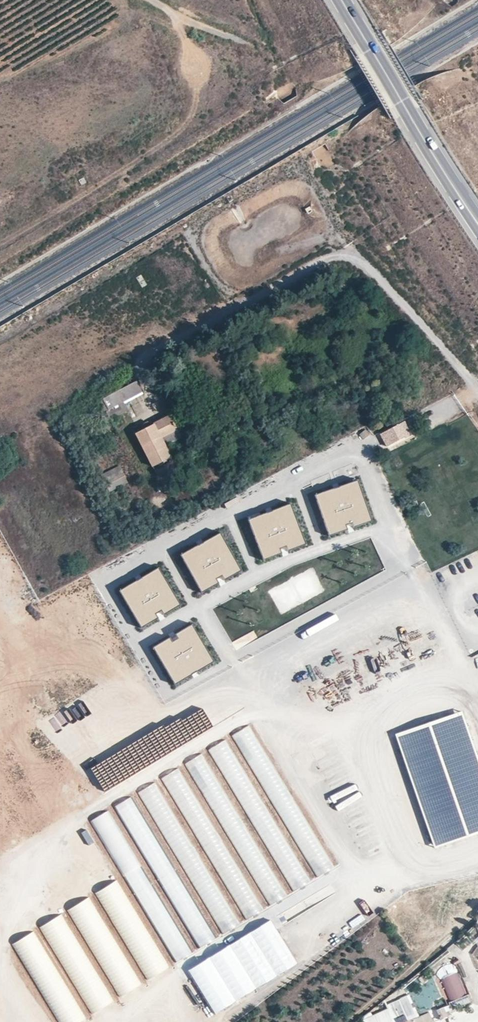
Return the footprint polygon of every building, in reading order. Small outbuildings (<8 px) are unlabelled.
[(102,398),(109,411),(143,393),(136,380),(102,398)] [(136,434),(152,466),(171,455),(166,445),(182,437),(171,416),(136,434)] [(381,435),(388,447),(411,435),(404,422),(381,435)] [(314,494),(329,536),(372,521),(358,479),(314,494)] [(292,504),(249,519),(263,558),(306,543),(292,504)] [(220,533),(181,554),(201,591),(241,570),(220,533)] [(159,567),(120,590),(142,628),(181,605),(159,567)] [(192,624),(153,647),(175,684),(214,661),(192,624)] [(436,848),(477,834),(477,758),(462,712),(397,735),(436,848)] [(160,746),(145,755),(150,764),(165,755),(160,746)] [(201,755),(188,763),(194,772),(207,764),(201,755)] [(172,794),(188,785),(178,769),(163,777),(172,794)] [(150,813),(166,806),(155,783),(140,790),(150,813)] [(310,862),(284,873),(291,889),(334,870),(329,860),(313,867),(310,862)] [(273,878),(274,884),(264,886),(267,902),(286,899),(282,877),(273,878)] [(261,912),(252,891),(236,898),(245,919),(261,912)] [(231,944),(255,989),(298,965),(274,920),(231,944)] [(317,945),(326,951),(330,946),(321,939),(317,945)] [(471,1005),(459,974),(440,980),(452,1012),(471,1005)] [(409,1006),(366,1021),(415,1021),(409,1006)]
